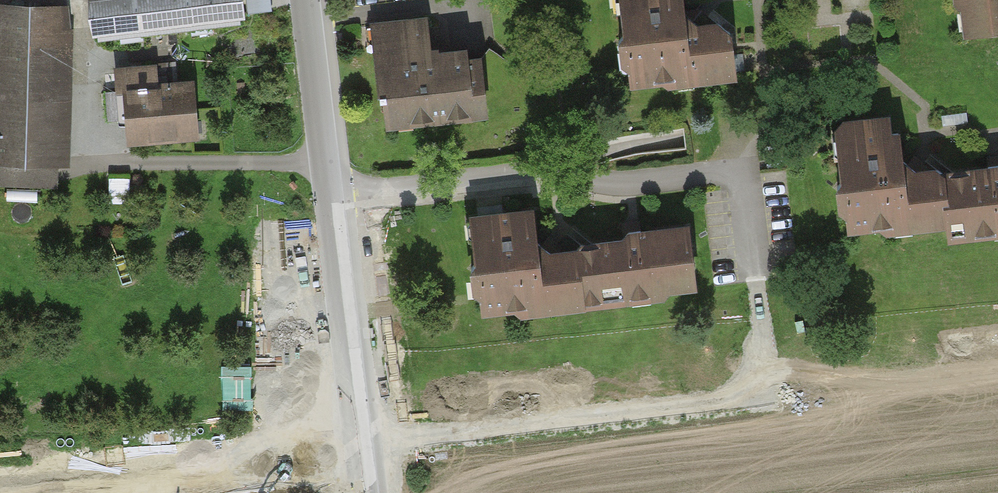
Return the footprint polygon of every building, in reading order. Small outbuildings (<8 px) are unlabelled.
[(92,38),(244,20),(242,0),(87,0),(92,38)] [(249,12),(272,9),(271,0),(247,0),(249,12)] [(627,10),(622,11),(624,33),(619,41),(627,47),(630,74),(653,72),(666,82),(672,76),(695,73),(696,79),(735,75),(730,32),(719,24),(699,26),(684,14),(682,0),(626,0),(627,10)] [(964,40),(997,35),(997,0),(958,0),(964,40)] [(0,5),(0,164),(69,166),(74,7),(0,5)] [(429,18),(369,26),(382,129),(488,115),(479,46),(433,52),(429,18)] [(745,54),(733,55),(735,73),(747,72),(745,54)] [(125,145),(196,140),(191,76),(159,79),(158,65),(119,68),(125,145)] [(942,114),(944,125),(969,122),(968,111),(942,114)] [(834,121),(848,233),(944,222),(946,242),(997,235),(997,168),(938,175),(937,163),(905,167),(899,113),(834,121)] [(131,177),(110,177),(109,202),(130,202),(131,177)] [(502,204),(477,208),(478,216),(503,213),(502,204)] [(468,218),(481,317),(587,303),(578,239),(543,243),(539,209),(468,218)] [(578,239),(587,303),(697,288),(689,224),(578,239)]
